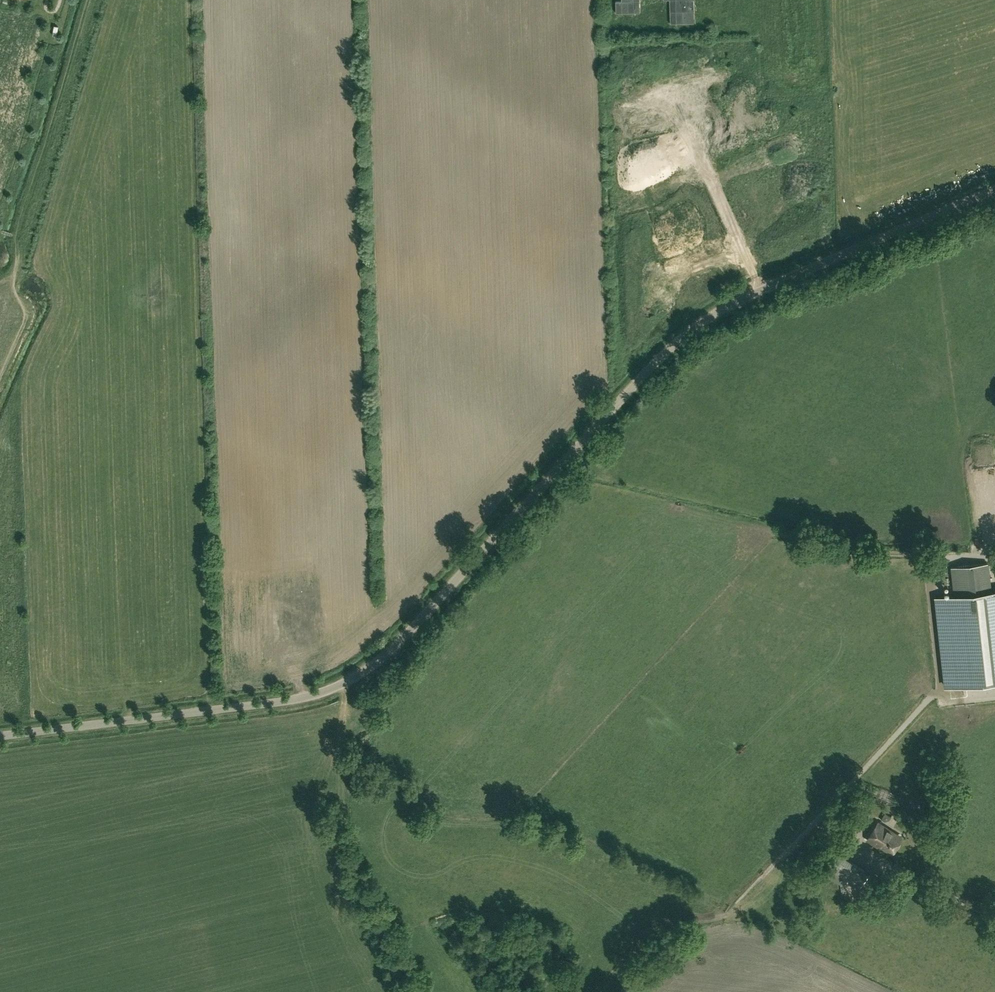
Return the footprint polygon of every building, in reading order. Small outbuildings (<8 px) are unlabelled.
[(946,687),(994,681),(994,590),(991,591),(988,563),(951,567),(954,595),(936,597),(946,687)] [(897,843),(901,837),(878,822),(867,838),(873,842),(874,841),(892,852),(893,849),(896,849),(898,845),(897,843)] [(860,886),(869,873),(835,851),(827,865),(823,872),(841,884),(846,877),(860,886)]
